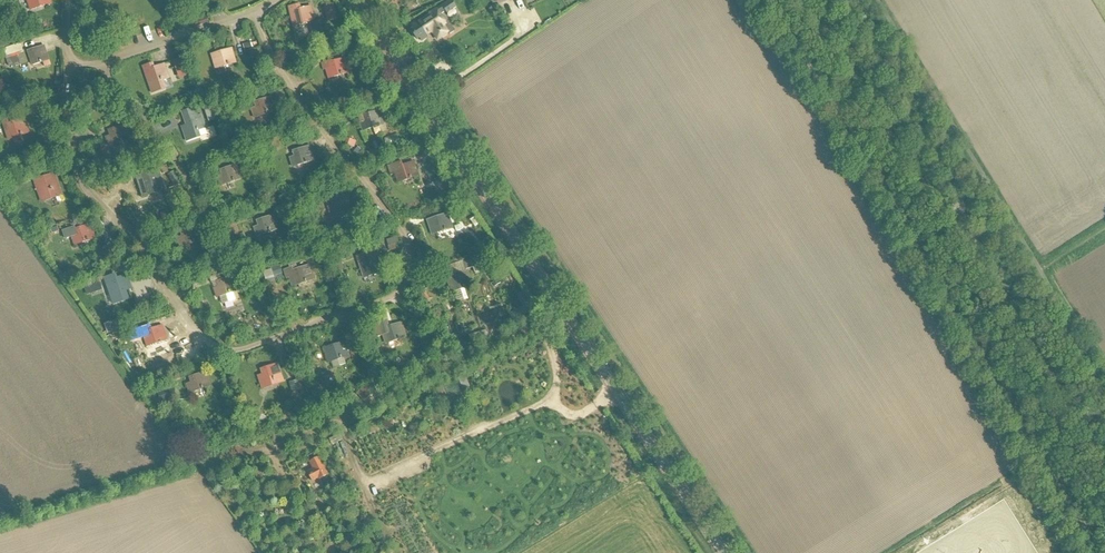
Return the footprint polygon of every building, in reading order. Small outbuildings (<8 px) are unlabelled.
[(45,0),(27,0),(31,11),(43,7),(42,2),(41,1),(45,0)] [(288,7),(290,16),(293,26),(313,21),(310,7),(302,9),(301,4),(288,7)] [(438,40),(449,33),(445,26),(447,25),(437,10),(412,26),(414,29),(411,31),(418,40),(420,38),(422,41),(428,37),(427,36),(433,33),(438,40)] [(194,28),(207,27),(207,18),(194,19),(194,28)] [(243,45),(245,52),(253,50),(251,43),(243,45)] [(17,46),(4,50),(6,58),(10,57),(17,54),(23,52),(21,45),(17,46)] [(32,66),(47,61),(42,46),(27,52),(32,66)] [(215,69),(236,62),(232,48),(216,53),(217,58),(212,59),(215,69)] [(348,52),(350,60),(359,58),(357,50),(348,52)] [(10,57),(13,65),(20,63),(17,54),(10,57)] [(181,59),(173,61),(176,68),(183,65),(181,59)] [(324,71),(325,70),(327,78),(349,72),(345,59),(330,63),(329,61),(321,63),(324,71)] [(154,64),(143,67),(152,94),(166,89),(163,80),(169,78),(165,65),(156,68),(154,64)] [(84,86),(91,100),(103,95),(96,80),(84,86)] [(254,118),(275,111),(270,97),(255,102),(257,107),(252,109),(254,118)] [(211,104),(203,106),(206,114),(214,112),(211,104)] [(363,130),(383,124),(379,110),(365,114),(366,119),(360,121),(363,130)] [(185,135),(206,128),(200,113),(184,119),(186,124),(182,126),(185,135)] [(9,120),(2,122),(8,141),(31,134),(26,118),(10,123),(9,120)] [(108,146),(129,139),(124,126),(109,131),(110,136),(105,137),(108,146)] [(347,138),(345,145),(355,148),(357,141),(347,138)] [(292,167),(312,160),(308,146),(292,151),(293,156),(289,157),(292,167)] [(428,149),(421,151),(423,156),(424,159),(431,156),(430,154),(428,149)] [(391,176),(395,175),(398,183),(418,176),(414,162),(403,166),(402,162),(388,166),(391,176)] [(220,185),(241,179),(236,165),(220,170),(222,176),(217,177),(220,185)] [(175,172),(168,176),(176,187),(182,183),(175,172)] [(35,185),(38,194),(41,203),(62,197),(54,173),(39,178),(40,183),(35,185)] [(144,196),(165,189),(161,175),(144,181),(146,186),(141,187),(144,196)] [(2,183),(5,191),(22,186),(20,177),(2,183)] [(331,216),(352,209),(347,194),(331,199),(333,205),(328,207),(331,216)] [(275,200),(273,207),(280,209),(283,202),(275,200)] [(432,235),(454,228),(449,213),(432,219),(434,224),(429,225),(432,235)] [(256,236),(277,230),(272,216),(256,221),(258,225),(253,227),(256,236)] [(66,240),(72,238),(75,247),(97,239),(92,224),(76,229),(75,227),(63,231),(66,240)] [(180,247),(201,240),(196,225),(181,231),(183,236),(177,238),(180,247)] [(361,271),(383,264),(378,250),(362,255),(363,260),(358,262),(361,271)] [(481,258),(464,263),(466,270),(473,268),(475,273),(480,272),(478,266),(484,264),(484,266),(493,264),(489,253),(480,255),(481,258)] [(280,265),(271,268),(274,277),(282,275),(280,265)] [(310,266),(294,271),(293,267),(284,270),(286,279),(290,278),(293,286),(314,280),(310,266)] [(452,292),(473,285),(468,270),(451,276),(449,283),(452,292)] [(65,275),(67,280),(76,277),(74,271),(65,275)] [(111,296),(131,289),(126,274),(110,280),(111,285),(107,286),(111,296)] [(217,297),(237,290),(232,275),(216,280),(218,287),(214,288),(217,297)] [(100,281),(88,285),(91,295),(96,293),(95,290),(102,287),(100,281)] [(507,327),(508,329),(514,326),(516,326),(515,324),(514,322),(512,318),(510,319),(504,322),(507,327)] [(402,322),(390,326),(388,320),(373,325),(376,337),(384,334),(387,344),(407,337),(402,322)] [(147,347),(168,340),(162,325),(147,330),(148,335),(143,337),(147,347)] [(128,340),(125,333),(120,335),(122,342),(128,340)] [(324,348),(325,352),(329,362),(349,355),(344,341),(324,348)] [(258,374),(261,383),(263,390),(284,383),(278,363),(262,368),(263,373),(258,374)] [(190,394),(210,386),(205,372),(189,377),(191,381),(186,383),(190,394)] [(471,388),(465,376),(459,379),(464,391),(471,388)] [(290,383),(292,391),(299,390),(296,381),(290,383)] [(363,393),(360,396),(364,402),(374,393),(367,385),(361,390),(363,393)] [(443,386),(436,389),(442,401),(448,398),(443,386)] [(161,402),(169,399),(166,391),(158,393),(161,402)] [(253,424),(262,427),(266,417),(258,413),(253,424)] [(328,474),(320,458),(312,462),(316,470),(310,473),(314,481),(328,474)]
